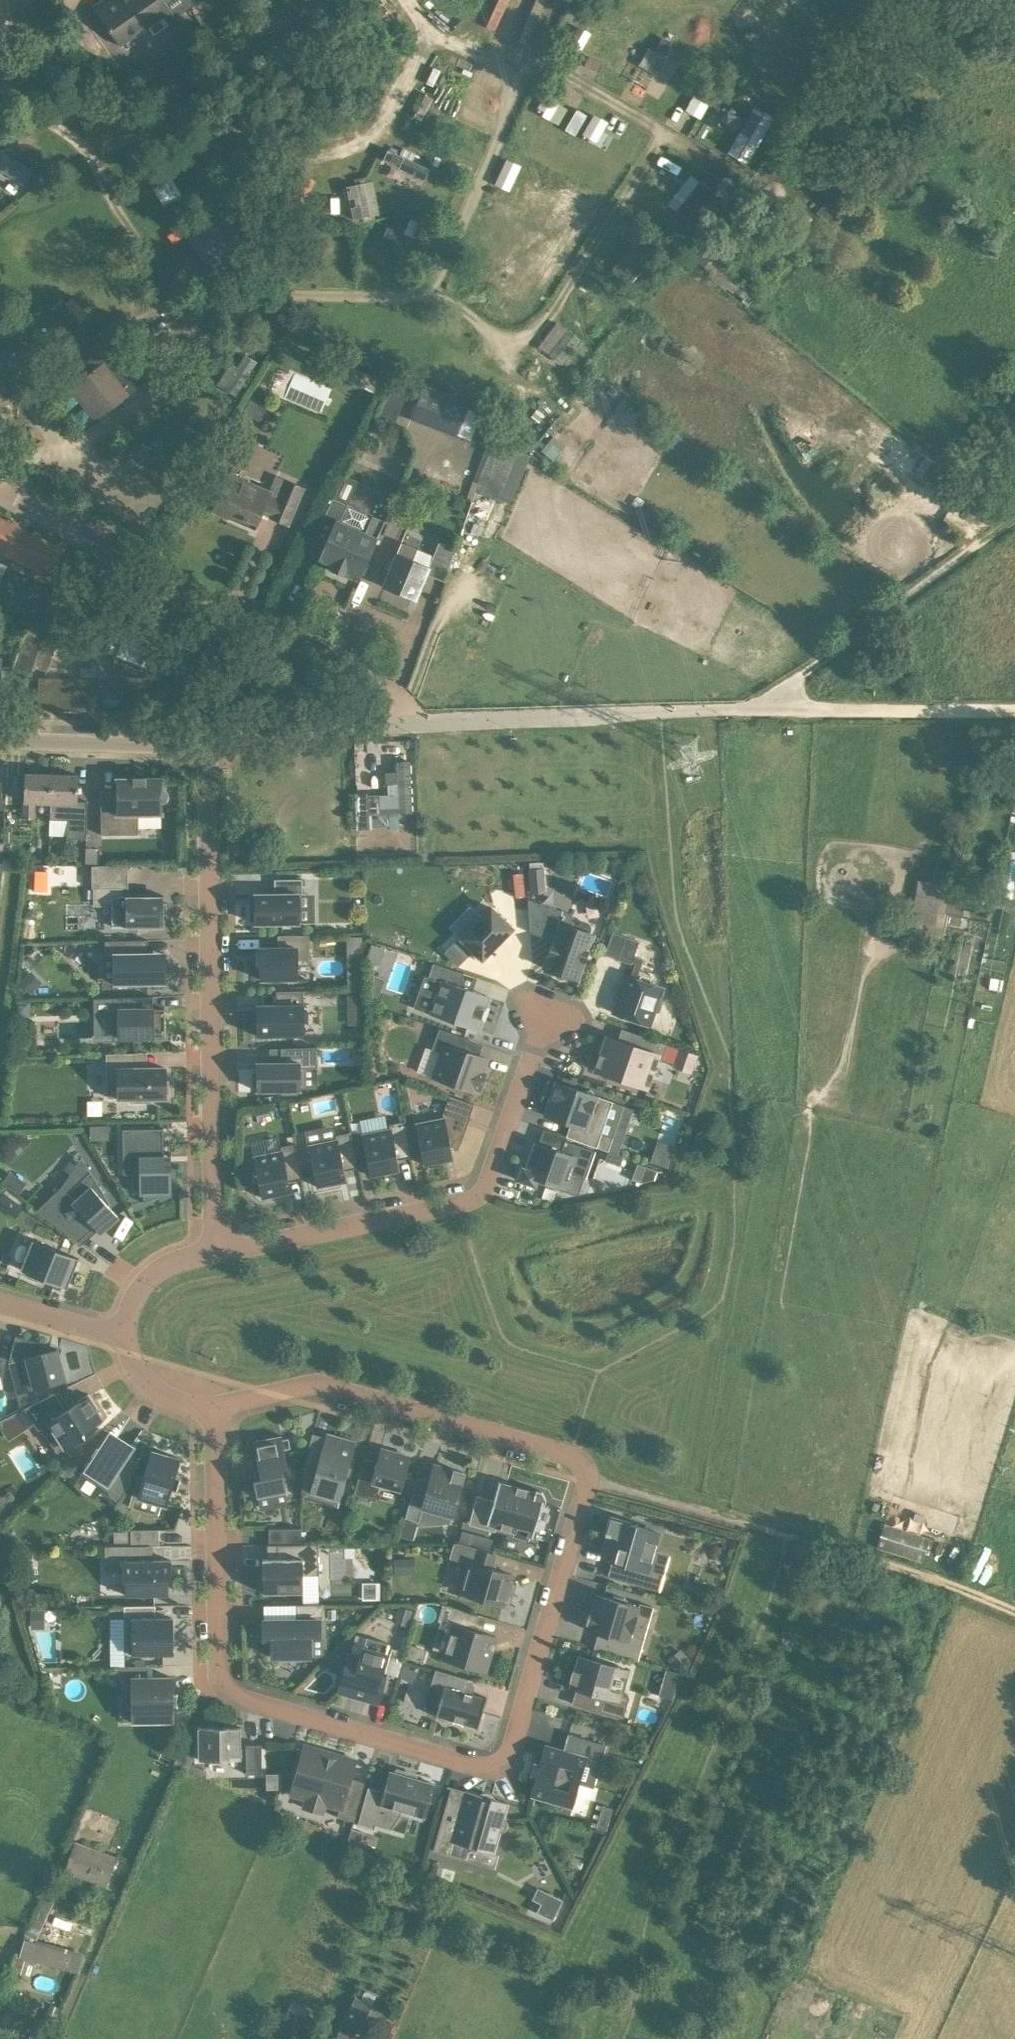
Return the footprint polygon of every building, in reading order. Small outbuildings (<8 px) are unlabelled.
[(170,11),(175,18),(196,4),(194,0),(123,0),(116,4),(113,0),(106,0),(94,8),(102,19),(100,20),(104,26),(106,25),(110,31),(120,45),(170,11)] [(576,59),(591,34),(579,26),(564,52),(576,59)] [(549,120),(562,96),(549,88),(535,112),(549,120)] [(705,106),(694,100),(688,110),(699,116),(705,106)] [(748,167),(775,120),(755,108),(728,155),(748,167)] [(577,111),(565,130),(574,135),(586,116),(577,111)] [(348,112),(334,120),(340,129),(353,121),(348,112)] [(594,115),(583,134),(596,142),(608,123),(594,115)] [(78,119),(75,130),(90,133),(93,123),(78,119)] [(383,160),(425,180),(430,169),(388,150),(383,160)] [(13,157),(3,172),(24,186),(34,171),(13,157)] [(507,159),(494,184),(509,191),(521,166),(507,159)] [(671,205),(692,219),(713,188),(692,174),(671,205)] [(160,183),(167,201),(184,195),(177,176),(160,183)] [(356,185),(346,187),(353,219),(363,217),(356,185)] [(207,219),(220,209),(213,199),(199,208),(207,219)] [(196,238),(224,279),(252,260),(225,219),(196,238)] [(411,220),(405,233),(429,244),(434,231),(411,220)] [(400,233),(387,228),(383,238),(396,243),(400,233)] [(609,271),(622,281),(644,252),(631,242),(609,271)] [(745,300),(751,293),(740,284),(734,291),(744,299),(745,300)] [(567,330),(566,331),(555,323),(537,347),(548,355),(559,364),(578,339),(567,330)] [(27,363),(12,345),(0,356),(0,385),(14,372),(22,376),(27,363)] [(129,392),(149,377),(125,348),(108,361),(100,351),(85,363),(92,371),(69,388),(95,421),(130,394),(129,392)] [(248,352),(240,364),(234,361),(223,379),(242,391),(262,360),(248,352)] [(389,386),(371,376),(350,365),(344,377),(383,398),(389,386)] [(395,384),(383,412),(398,419),(410,391),(395,384)] [(436,430),(450,398),(423,388),(411,421),(436,430)] [(266,406),(264,405),(269,397),(255,389),(242,413),(257,421),(266,406)] [(456,438),(468,405),(450,398),(436,430),(456,438)] [(492,445),(475,493),(509,505),(526,456),(492,445)] [(288,526),(304,489),(277,477),(270,493),(244,481),(246,478),(231,471),(214,512),(229,518),(231,513),(258,525),(264,510),(273,514),(271,518),(288,526)] [(333,527),(319,560),(334,566),(332,571),(343,576),(345,571),(360,578),(362,575),(364,576),(369,565),(367,564),(384,523),(371,517),(364,533),(340,523),(348,506),(333,500),(323,522),(333,527)] [(25,532),(0,520),(0,552),(13,558),(25,532)] [(48,581),(63,550),(25,532),(13,558),(38,570),(36,575),(48,581)] [(383,587),(416,601),(427,575),(444,582),(457,549),(442,543),(431,568),(416,562),(420,551),(401,543),(394,560),(393,559),(388,571),(389,572),(383,587)] [(45,642),(56,611),(35,604),(26,631),(41,639),(45,642)] [(46,673),(59,638),(67,615),(56,611),(45,642),(41,639),(31,668),(46,673)] [(332,631),(337,619),(329,616),(324,628),(332,631)] [(29,674),(31,668),(41,639),(26,631),(12,668),(29,674)] [(161,693),(162,672),(162,670),(167,657),(151,650),(124,638),(124,636),(112,631),(104,651),(115,657),(114,675),(127,676),(126,693),(143,694),(143,693),(161,693)] [(97,710),(98,681),(40,680),(40,704),(59,704),(59,709),(97,710)] [(383,757),(386,810),(409,809),(405,756),(383,757)] [(51,804),(52,775),(25,774),(24,809),(8,808),(8,828),(26,829),(26,819),(34,820),(35,803),(51,804)] [(78,801),(79,776),(52,775),(51,804),(50,819),(66,819),(66,821),(68,821),(67,838),(86,838),(87,801),(78,801)] [(168,793),(165,791),(162,789),(162,779),(146,779),(146,777),(133,777),(133,779),(117,779),(117,791),(101,791),(101,835),(139,835),(138,815),(162,815),(162,804),(165,803),(168,800),(169,797),(168,793)] [(368,795),(369,815),(381,814),(380,794),(368,795)] [(417,813),(413,813),(399,813),(381,814),(369,815),(369,827),(417,825),(417,813)] [(1006,860),(1014,861),(1014,851),(1007,849),(1006,860)] [(99,851),(88,851),(88,863),(99,863),(99,851)] [(1014,887),(1014,884),(1014,861),(1006,860),(1005,860),(999,897),(1013,899),(1014,887)] [(628,862),(611,862),(611,870),(617,876),(624,877),(628,862)] [(128,889),(128,866),(92,866),(92,889),(128,889)] [(546,892),(544,868),(529,869),(531,893),(546,892)] [(943,921),(948,880),(921,877),(916,918),(943,921)] [(275,889),(255,890),(255,923),(301,922),(301,879),(275,879),(275,889)] [(164,904),(164,896),(111,897),(112,928),(126,927),(126,929),(164,928),(164,916),(167,916),(167,903),(164,904)] [(481,955),(512,924),(491,903),(460,933),(446,948),(457,959),(472,945),(481,955)] [(959,924),(963,906),(948,903),(944,922),(959,924)] [(572,915),(548,907),(539,933),(554,939),(544,968),(554,972),(555,976),(557,979),(561,980),(564,979),(567,977),(578,980),(594,935),(590,934),(591,930),(590,927),(588,924),(584,923),(581,924),(578,926),(577,929),(572,927),(573,924),(572,915)] [(634,956),(639,942),(613,933),(604,956),(631,965),(632,961),(636,963),(630,977),(627,976),(614,1014),(648,1026),(653,1012),(657,1013),(660,1012),(663,1002),(662,999),(658,998),(661,988),(636,979),(643,959),(634,956)] [(297,980),(297,960),(309,960),(309,936),(279,936),(279,948),(261,949),(261,951),(256,951),(256,967),(261,967),(261,980),(297,980)] [(346,955),(363,955),(363,936),(346,936),(346,955)] [(165,984),(164,959),(148,959),(148,941),(105,941),(105,955),(115,955),(115,984),(165,984)] [(384,948),(371,944),(365,961),(378,965),(384,948)] [(480,1022),(486,1006),(485,1006),(488,997),(459,987),(463,974),(433,964),(428,978),(424,976),(413,1009),(476,1031),(479,1022),(480,1022)] [(42,982),(30,970),(18,983),(30,994),(42,982)] [(304,1036),(304,1005),(303,992),(276,993),(276,1005),(256,1006),(257,1037),(304,1036)] [(346,1007),(361,1007),(361,995),(346,995),(346,1007)] [(165,1035),(164,1009),(153,1009),(153,996),(113,997),(114,1041),(153,1040),(153,1035),(165,1035)] [(30,1002),(16,1001),(15,1016),(29,1017),(30,1002)] [(647,1089),(658,1060),(662,1061),(667,1045),(621,1029),(617,1041),(606,1037),(606,1038),(608,1039),(606,1044),(608,1045),(606,1052),(603,1051),(597,1070),(595,1070),(594,1071),(647,1089)] [(480,1091),(486,1074),(483,1073),(488,1060),(461,1050),(465,1038),(439,1030),(432,1050),(441,1053),(433,1078),(476,1093),(477,1090),(480,1091)] [(281,1063),(269,1063),(256,1063),(256,1074),(253,1074),(253,1086),(257,1086),(257,1091),(283,1091),(283,1094),(296,1094),(296,1091),(300,1091),(300,1089),(300,1067),(317,1067),(317,1047),(281,1048),(281,1063)] [(692,1073),(698,1056),(678,1049),(676,1056),(672,1066),(692,1073)] [(135,1066),(135,1053),(107,1054),(108,1098),(134,1097),(134,1103),(151,1103),(151,1099),(167,1099),(166,1065),(135,1066)] [(624,1107),(612,1103),(595,1097),(591,1090),(583,1092),(556,1083),(544,1116),(570,1125),(566,1137),(608,1152),(613,1138),(624,1107)] [(461,1144),(474,1105),(449,1097),(443,1115),(444,1118),(415,1124),(424,1166),(445,1161),(445,1162),(446,1162),(445,1153),(458,1150),(461,1144)] [(411,1158),(404,1122),(389,1125),(390,1129),(362,1135),(370,1177),(378,1175),(391,1172),(391,1173),(393,1173),(391,1164),(398,1163),(397,1160),(411,1158)] [(140,1175),(140,1195),(143,1195),(143,1203),(160,1197),(160,1195),(172,1194),(171,1156),(164,1156),(164,1129),(123,1129),(123,1158),(139,1158),(140,1175)] [(358,1169),(351,1133),(336,1136),(337,1140),(309,1146),(317,1187),(339,1183),(338,1175),(344,1174),(344,1171),(358,1169)] [(585,1178),(594,1151),(565,1142),(561,1153),(537,1145),(532,1157),(531,1157),(526,1170),(522,1168),(518,1179),(535,1185),(536,1181),(564,1190),(570,1172),(585,1178)] [(303,1180),(296,1144),(281,1147),(281,1151),(253,1157),(256,1172),(252,1172),(253,1191),(260,1191),(262,1198),(284,1194),(282,1186),(289,1185),(289,1182),(303,1180)] [(666,1168),(671,1154),(658,1150),(654,1164),(666,1168)] [(616,1154),(608,1152),(605,1161),(619,1166),(622,1157),(616,1154)] [(657,1170),(645,1166),(639,1182),(654,1179),(657,1170)] [(10,1170),(1,1183),(18,1195),(26,1182),(10,1170)] [(99,1232),(102,1235),(120,1219),(109,1207),(112,1205),(95,1176),(70,1197),(65,1191),(39,1214),(79,1243),(96,1228),(99,1232)] [(23,1207),(13,1200),(5,1210),(15,1218),(23,1207)] [(20,1270),(65,1287),(77,1258),(33,1239),(20,1270)] [(65,1381),(58,1355),(48,1352),(50,1347),(17,1337),(9,1363),(27,1359),(34,1388),(65,1381)] [(8,1373),(11,1353),(0,1351),(0,1372),(8,1373)] [(66,1411),(62,1406),(54,1394),(24,1408),(34,1425),(38,1430),(41,1428),(56,1452),(90,1432),(87,1428),(101,1419),(96,1410),(98,1409),(88,1394),(77,1401),(78,1404),(66,1411)] [(139,1436),(145,1427),(131,1419),(126,1429),(139,1436)] [(110,1433),(100,1450),(97,1448),(91,1457),(94,1458),(87,1468),(83,1475),(119,1499),(137,1461),(127,1455),(128,1453),(131,1447),(110,1433)] [(349,1477),(355,1458),(352,1457),(356,1442),(326,1434),(323,1447),(310,1444),(302,1473),(302,1489),(324,1496),(325,1492),(341,1496),(346,1477),(349,1477)] [(286,1492),(282,1468),(288,1467),(284,1450),(291,1449),(288,1438),(282,1440),(281,1436),(253,1441),(258,1469),(254,1470),(256,1479),(253,1480),(257,1498),(284,1492),(286,1492)] [(401,1490),(410,1457),(381,1449),(377,1462),(364,1459),(359,1474),(373,1478),(371,1482),(401,1490)] [(152,1451),(144,1477),(139,1476),(129,1509),(158,1518),(162,1504),(165,1505),(170,1489),(177,1491),(181,1477),(174,1475),(179,1459),(152,1451)] [(451,1517),(464,1473),(434,1464),(428,1485),(416,1482),(405,1518),(419,1523),(423,1509),(451,1517)] [(532,1537),(542,1505),(544,1505),(546,1500),(541,1492),(536,1490),(535,1493),(504,1484),(497,1488),(494,1501),(477,1496),(469,1525),(495,1532),(495,1531),(487,1529),(488,1525),(532,1537)] [(664,1575),(645,1570),(649,1554),(653,1555),(659,1534),(629,1525),(630,1523),(610,1517),(605,1535),(607,1535),(603,1549),(609,1551),(606,1560),(612,1562),(608,1577),(659,1592),(664,1575)] [(414,1522),(405,1519),(401,1532),(410,1534),(414,1522)] [(880,1545),(927,1560),(935,1535),(888,1520),(880,1545)] [(384,1534),(399,1538),(402,1530),(387,1525),(384,1534)] [(301,1545),(301,1529),(269,1529),(269,1545),(277,1545),(301,1545)] [(159,1546),(159,1530),(131,1530),(131,1547),(143,1546),(159,1546)] [(462,1530),(459,1542),(483,1549),(486,1537),(462,1530)] [(504,1606),(507,1596),(511,1597),(514,1587),(510,1586),(513,1575),(497,1571),(493,1565),(491,1564),(494,1554),(458,1543),(454,1544),(449,1559),(470,1565),(460,1598),(477,1603),(478,1598),(504,1606)] [(303,1593),(303,1576),(319,1575),(318,1546),(301,1545),(277,1545),(277,1559),(262,1559),(263,1594),(303,1593)] [(168,1595),(168,1579),(171,1579),(171,1561),(143,1561),(143,1546),(131,1547),(105,1547),(105,1564),(111,1564),(111,1572),(122,1572),(122,1580),(131,1580),(131,1596),(168,1595)] [(414,1558),(394,1558),(394,1574),(415,1574),(414,1558)] [(380,1582),(362,1582),(362,1601),(380,1601),(380,1582)] [(638,1661),(644,1640),(630,1636),(638,1607),(626,1604),(627,1600),(613,1596),(612,1600),(596,1595),(591,1614),(589,1614),(586,1625),(588,1625),(586,1630),(598,1633),(594,1649),(601,1651),(609,1653),(638,1661)] [(311,1657),(310,1639),(320,1639),(320,1621),(325,1621),(325,1620),(325,1610),(325,1604),(296,1605),(296,1620),(263,1621),(264,1639),(272,1639),(272,1658),(311,1657)] [(485,1672),(495,1637),(473,1631),(478,1615),(442,1605),(438,1622),(453,1626),(443,1660),(458,1664),(458,1666),(470,1670),(471,1668),(485,1672)] [(411,1610),(399,1607),(395,1624),(407,1627),(411,1610)] [(44,1609),(30,1609),(30,1629),(44,1629),(44,1609)] [(335,1610),(325,1610),(325,1620),(335,1620),(335,1610)] [(172,1654),(172,1618),(124,1619),(125,1655),(172,1654)] [(379,1677),(388,1644),(367,1638),(361,1657),(350,1654),(341,1686),(356,1691),(354,1696),(378,1703),(384,1679),(379,1677)] [(680,1649),(667,1659),(676,1670),(689,1659),(680,1649)] [(385,1674),(397,1677),(404,1653),(392,1650),(385,1674)] [(609,1653),(601,1651),(598,1660),(606,1662),(609,1653)] [(623,1720),(629,1698),(620,1696),(624,1682),(614,1679),(617,1668),(579,1657),(580,1656),(579,1655),(579,1657),(570,1687),(582,1691),(577,1706),(623,1720)] [(403,1665),(398,1676),(411,1682),(416,1671),(403,1665)] [(173,1722),(173,1705),(176,1705),(177,1707),(178,1707),(177,1703),(176,1703),(176,1696),(177,1696),(178,1693),(177,1692),(176,1694),(173,1694),(173,1678),(146,1678),(146,1666),(114,1667),(114,1682),(132,1682),(132,1716),(150,1716),(150,1722),(173,1722)] [(464,1693),(468,1679),(436,1670),(431,1684),(444,1688),(435,1717),(437,1717),(437,1716),(453,1720),(452,1723),(463,1726),(464,1724),(477,1727),(476,1729),(478,1729),(487,1698),(485,1698),(485,1699),(464,1693)] [(241,1749),(240,1728),(224,1728),(224,1727),(225,1727),(225,1726),(213,1727),(214,1727),(214,1728),(197,1728),(198,1761),(241,1760),(241,1756),(246,1756),(246,1775),(261,1775),(261,1745),(245,1746),(245,1749),(241,1749)] [(354,1822),(365,1783),(350,1779),(355,1760),(337,1755),(336,1758),(323,1754),(324,1751),(305,1746),(291,1795),(340,1809),(337,1818),(354,1822)] [(573,1808),(587,1758),(545,1746),(539,1764),(534,1763),(530,1776),(536,1777),(530,1796),(573,1808)] [(192,1758),(178,1752),(172,1766),(185,1772),(192,1758)] [(425,1819),(432,1793),(429,1792),(431,1783),(389,1771),(383,1792),(368,1788),(357,1826),(373,1830),(375,1825),(391,1830),(402,1812),(425,1819)] [(494,1854),(509,1804),(464,1791),(461,1803),(448,1799),(433,1851),(464,1860),(468,1846),(494,1854)] [(612,1808),(602,1805),(595,1828),(606,1831),(612,1808)] [(362,1832),(351,1829),(347,1841),(358,1846),(362,1832)] [(107,1887),(118,1858),(75,1842),(63,1875),(73,1879),(75,1875),(107,1887)] [(78,1973),(83,1958),(81,1958),(82,1953),(36,1940),(61,1886),(50,1881),(23,1941),(24,1942),(19,1957),(33,1961),(78,1973)] [(553,1920),(563,1901),(547,1893),(537,1911),(553,1920)] [(58,1920),(80,1926),(85,1911),(63,1905),(58,1920)] [(30,1976),(33,1961),(19,1957),(14,1956),(10,1971),(30,1976)] [(365,2019),(372,2006),(355,1997),(349,2010),(365,2019)] [(12,2014),(0,2008),(0,2038),(12,2014)] [(339,2024),(334,2037),(338,2038),(352,2038),(355,2031),(339,2024)] [(36,2035),(44,2038),(47,2032),(38,2028),(36,2035)]
